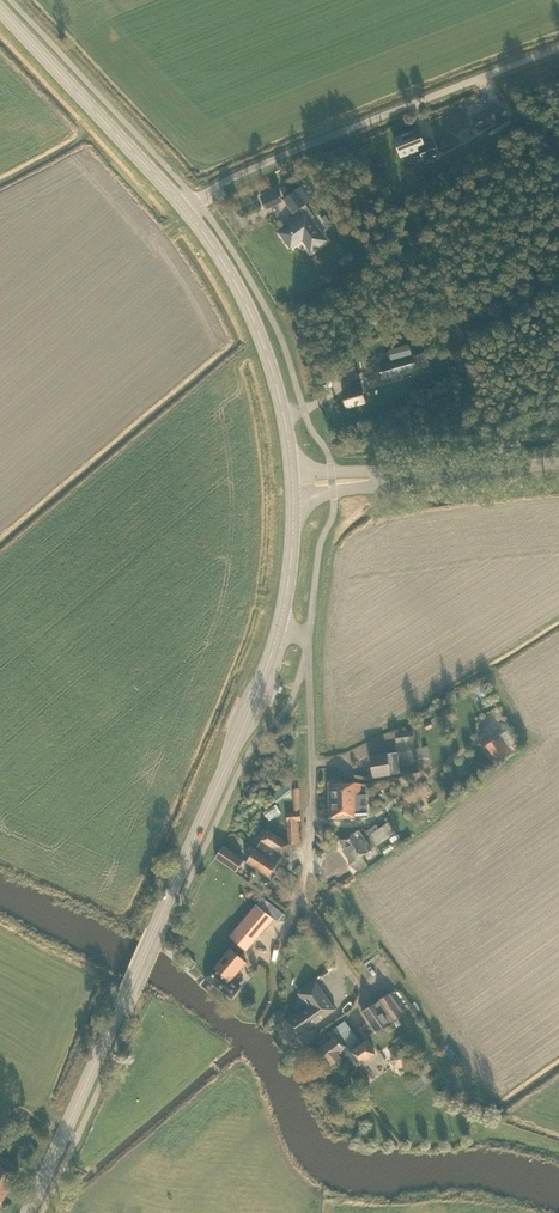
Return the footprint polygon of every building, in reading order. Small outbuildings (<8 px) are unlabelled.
[(496,104),(471,118),(479,131),(504,117),(496,104)] [(424,144),(418,129),(394,139),(401,157),(420,149),(424,161),(438,156),(432,141),(424,144)] [(294,213),(300,209),(304,216),(280,233),(291,248),(308,236),(317,248),(327,240),(311,219),(314,217),(296,191),(284,199),(294,213)] [(342,267),(354,259),(350,253),(338,261),(342,267)] [(413,355),(379,364),(384,380),(417,371),(417,369),(428,366),(425,352),(413,356),(413,355)] [(342,372),(344,379),(357,376),(355,369),(342,372)] [(347,407),(365,402),(361,388),(343,393),(347,407)] [(413,731),(396,733),(397,742),(414,740),(413,731)] [(500,735),(483,746),(493,763),(511,752),(500,735)] [(419,769),(431,767),(428,746),(416,748),(419,769)] [(387,753),(371,756),(374,777),(401,773),(398,752),(388,754),(387,753)] [(355,782),(329,783),(330,818),(356,817),(368,816),(368,794),(355,795),(355,782)] [(411,796),(402,802),(408,812),(418,805),(411,796)] [(273,805),(264,812),(270,820),(279,813),(273,805)] [(252,845),(248,851),(252,854),(247,862),(269,876),(275,867),(274,866),(276,864),(277,864),(283,855),(291,844),(300,844),(299,822),(301,822),(301,813),(288,813),(288,842),(268,829),(255,847),(252,845)] [(377,845),(395,832),(388,822),(370,835),(377,845)] [(341,841),(345,848),(347,846),(356,860),(372,849),(359,830),(354,834),(353,832),(342,839),(343,840),(341,841)] [(390,843),(383,849),(386,853),(394,848),(390,843)] [(224,845),(215,857),(236,872),(245,859),(224,845)] [(240,957),(276,915),(281,919),(285,914),(263,897),(230,936),(236,941),(206,977),(232,999),(240,988),(231,980),(246,962),(240,957)] [(304,1035),(313,1029),(311,1027),(336,1010),(316,981),(298,993),(308,1007),(287,1022),(293,1030),(292,1031),(295,1036),(297,1035),(298,1036),(303,1033),(304,1035)] [(391,994),(377,1003),(390,1022),(404,1013),(391,994)] [(362,1013),(376,1032),(390,1022),(377,1003),(362,1013)] [(312,1054),(320,1068),(345,1049),(357,1066),(375,1053),(365,1040),(362,1042),(346,1020),(328,1033),(333,1039),(312,1054)] [(405,1067),(412,1061),(407,1054),(408,1053),(403,1046),(385,1059),(389,1066),(399,1059),(405,1067)] [(19,1170),(1,1160),(0,1161),(0,1204),(19,1170)]
